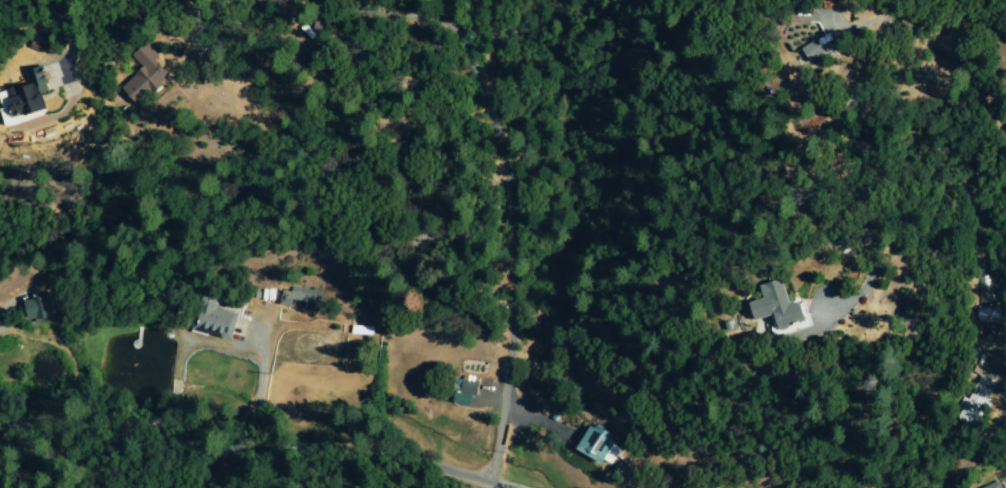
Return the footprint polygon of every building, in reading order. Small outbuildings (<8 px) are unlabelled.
[(802,46),(808,62),(836,50),(830,35),(802,46)] [(127,91),(145,108),(177,73),(149,46),(138,58),(148,68),(127,91)] [(54,111),(48,96),(54,94),(54,79),(51,72),(51,68),(40,68),(31,72),(32,84),(13,91),(17,103),(17,107),(23,122),(23,125),(54,111)] [(803,320),(798,302),(784,306),(777,279),(754,286),(758,299),(742,303),(747,321),(767,316),(771,328),(803,320)] [(278,306),(322,314),(325,295),(282,287),(278,306)] [(22,302),(29,324),(58,316),(52,294),(22,302)] [(194,330),(212,333),(210,343),(215,344),(215,339),(235,342),(240,315),(231,313),(231,310),(216,307),(217,298),(206,296),(205,303),(200,302),(194,330)] [(994,308),(975,308),(976,322),(994,321),(994,308)] [(995,387),(977,377),(960,408),(961,409),(956,419),(973,428),(995,387)] [(455,405),(470,406),(471,396),(477,397),(478,384),(458,381),(455,405)] [(599,464),(612,438),(587,425),(574,450),(599,464)]
